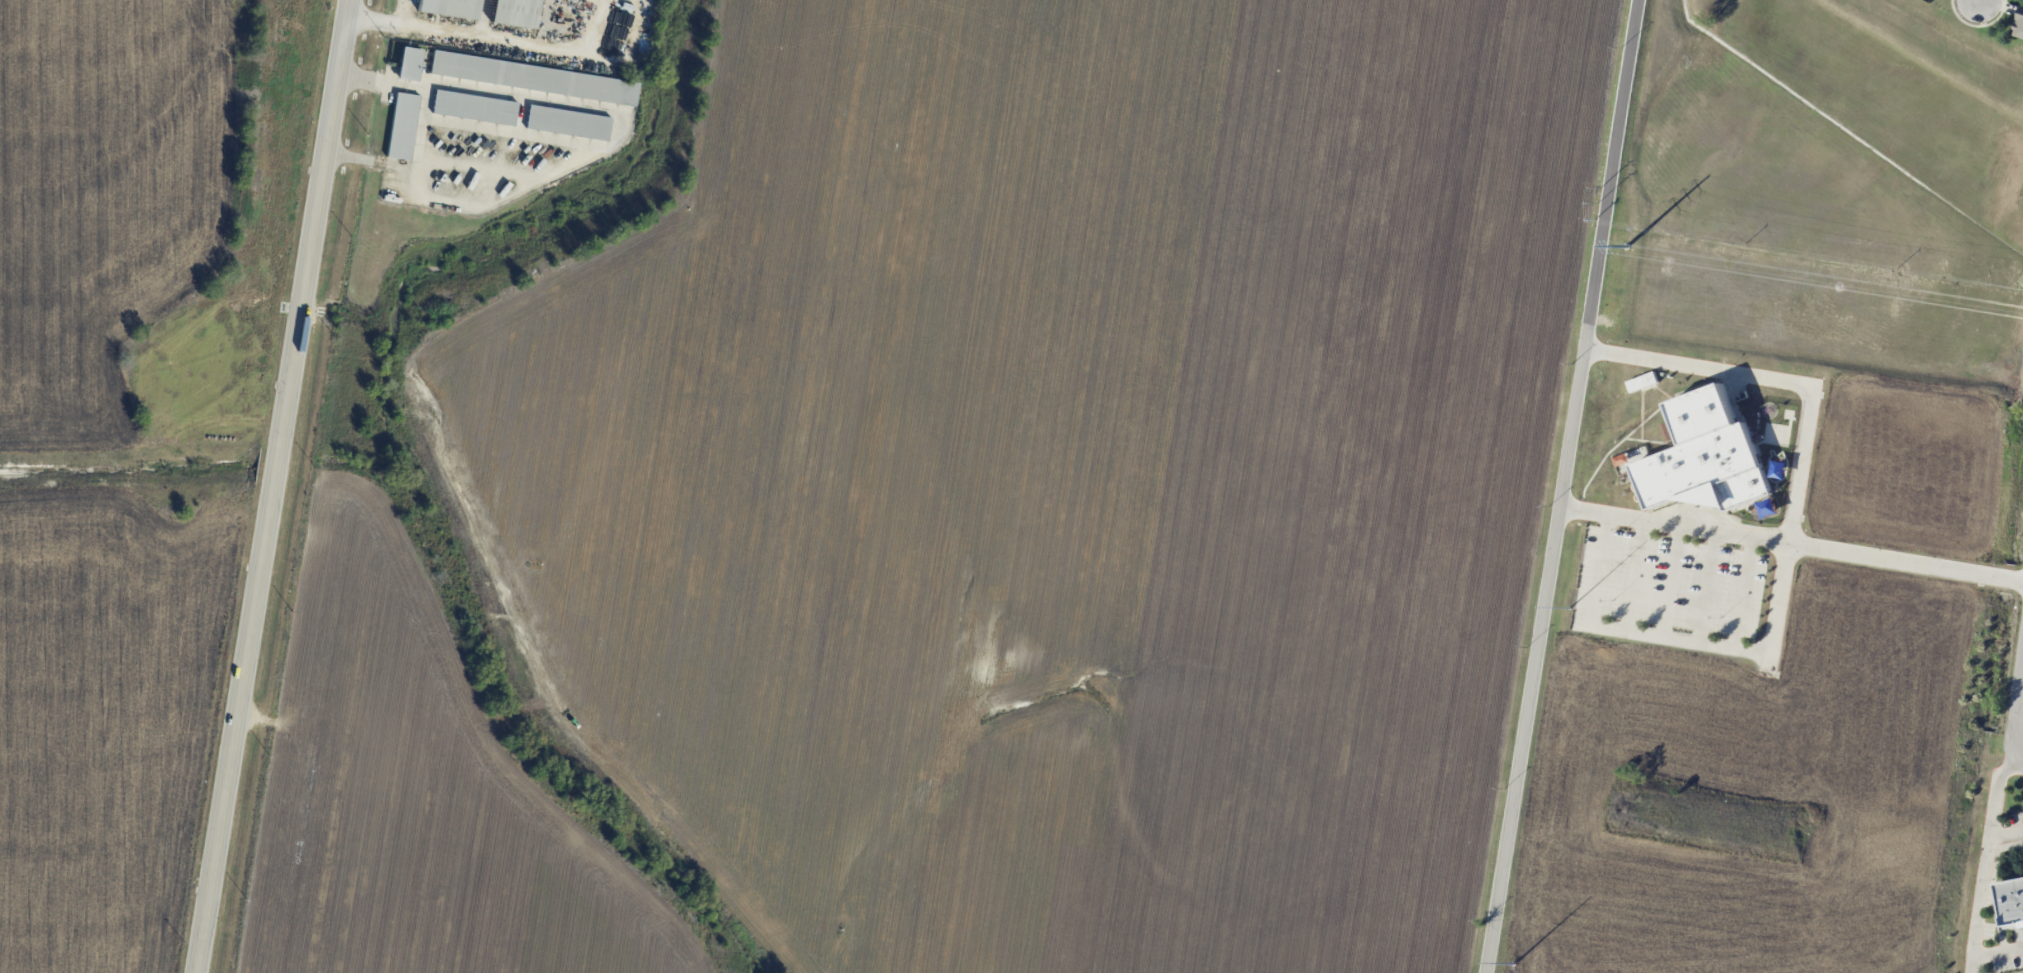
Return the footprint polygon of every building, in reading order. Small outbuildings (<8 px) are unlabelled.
[(475,20),(478,0),(420,0),(418,11),(475,20)] [(534,30),(539,0),(493,0),(489,23),(534,30)] [(2014,34),(2022,37),(2022,8),(2014,34)] [(397,78),(421,82),(426,50),(402,46),(397,78)] [(429,74),(634,107),(638,82),(433,49),(429,74)] [(432,113),(514,126),(518,101),(436,89),(432,113)] [(386,157),(412,161),(422,96),(396,92),(386,157)] [(524,128),(607,142),(611,117),(528,103),(524,128)] [(1659,382),(1654,370),(1626,381),(1630,392),(1659,382)] [(1683,447),(1632,463),(1647,510),(1677,500),(1723,506),(1724,510),(1771,495),(1748,423),(1736,422),(1724,383),(1668,400),(1683,447)] [(2005,930),(2022,926),(2022,878),(1994,884),(2005,930)]
